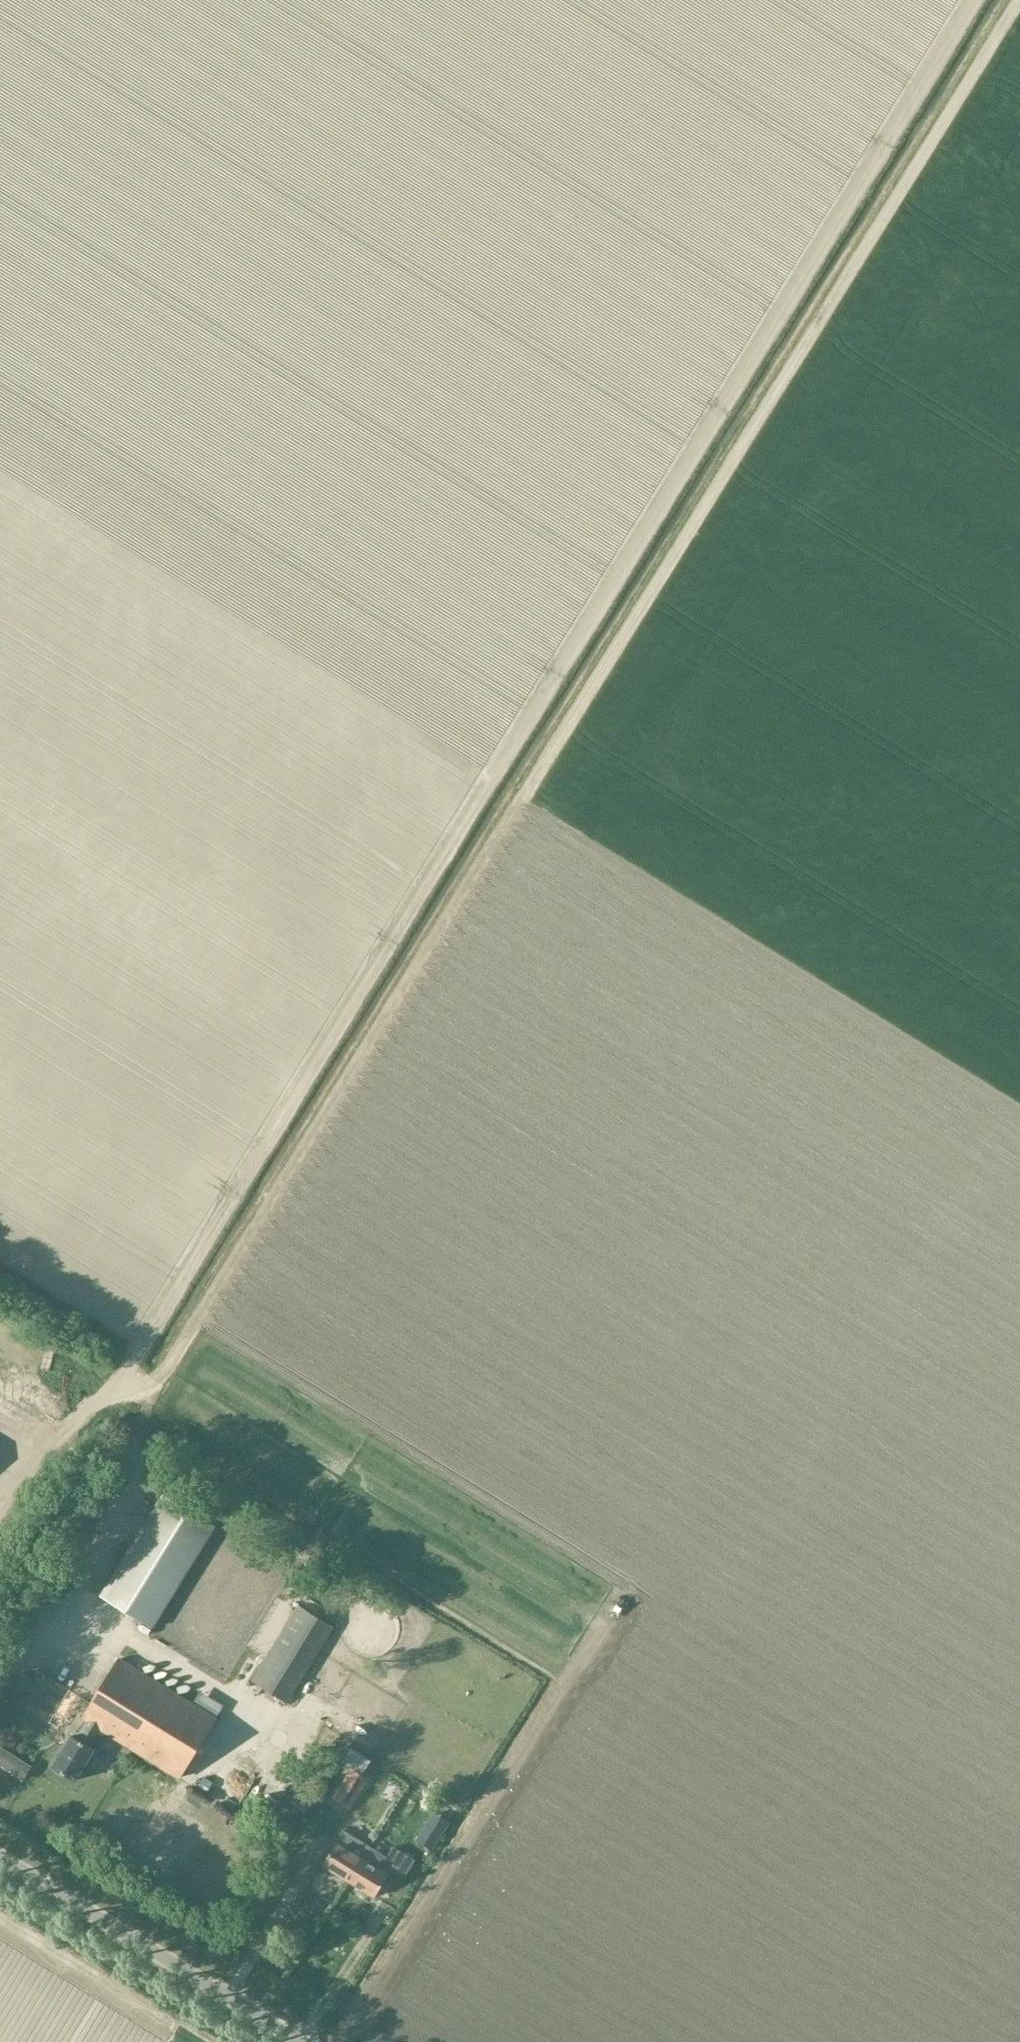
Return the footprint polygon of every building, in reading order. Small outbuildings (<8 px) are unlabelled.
[(151,1630),(214,1528),(161,1495),(98,1597),(151,1630)] [(297,1607),(252,1683),(286,1704),(333,1629),(297,1607)] [(178,1779),(215,1720),(116,1659),(81,1719),(85,1722),(74,1739),(70,1737),(52,1768),(75,1782),(80,1773),(93,1751),(90,1749),(101,1731),(178,1779)] [(368,1780),(351,1770),(350,1769),(331,1800),(350,1811),(368,1780)] [(431,1850),(444,1829),(430,1820),(417,1841),(431,1850)] [(348,1883),(370,1848),(343,1831),(335,1844),(322,1866),(348,1883)] [(392,1849),(386,1858),(370,1848),(348,1883),(373,1898),(387,1877),(399,1884),(413,1862),(392,1849)]
